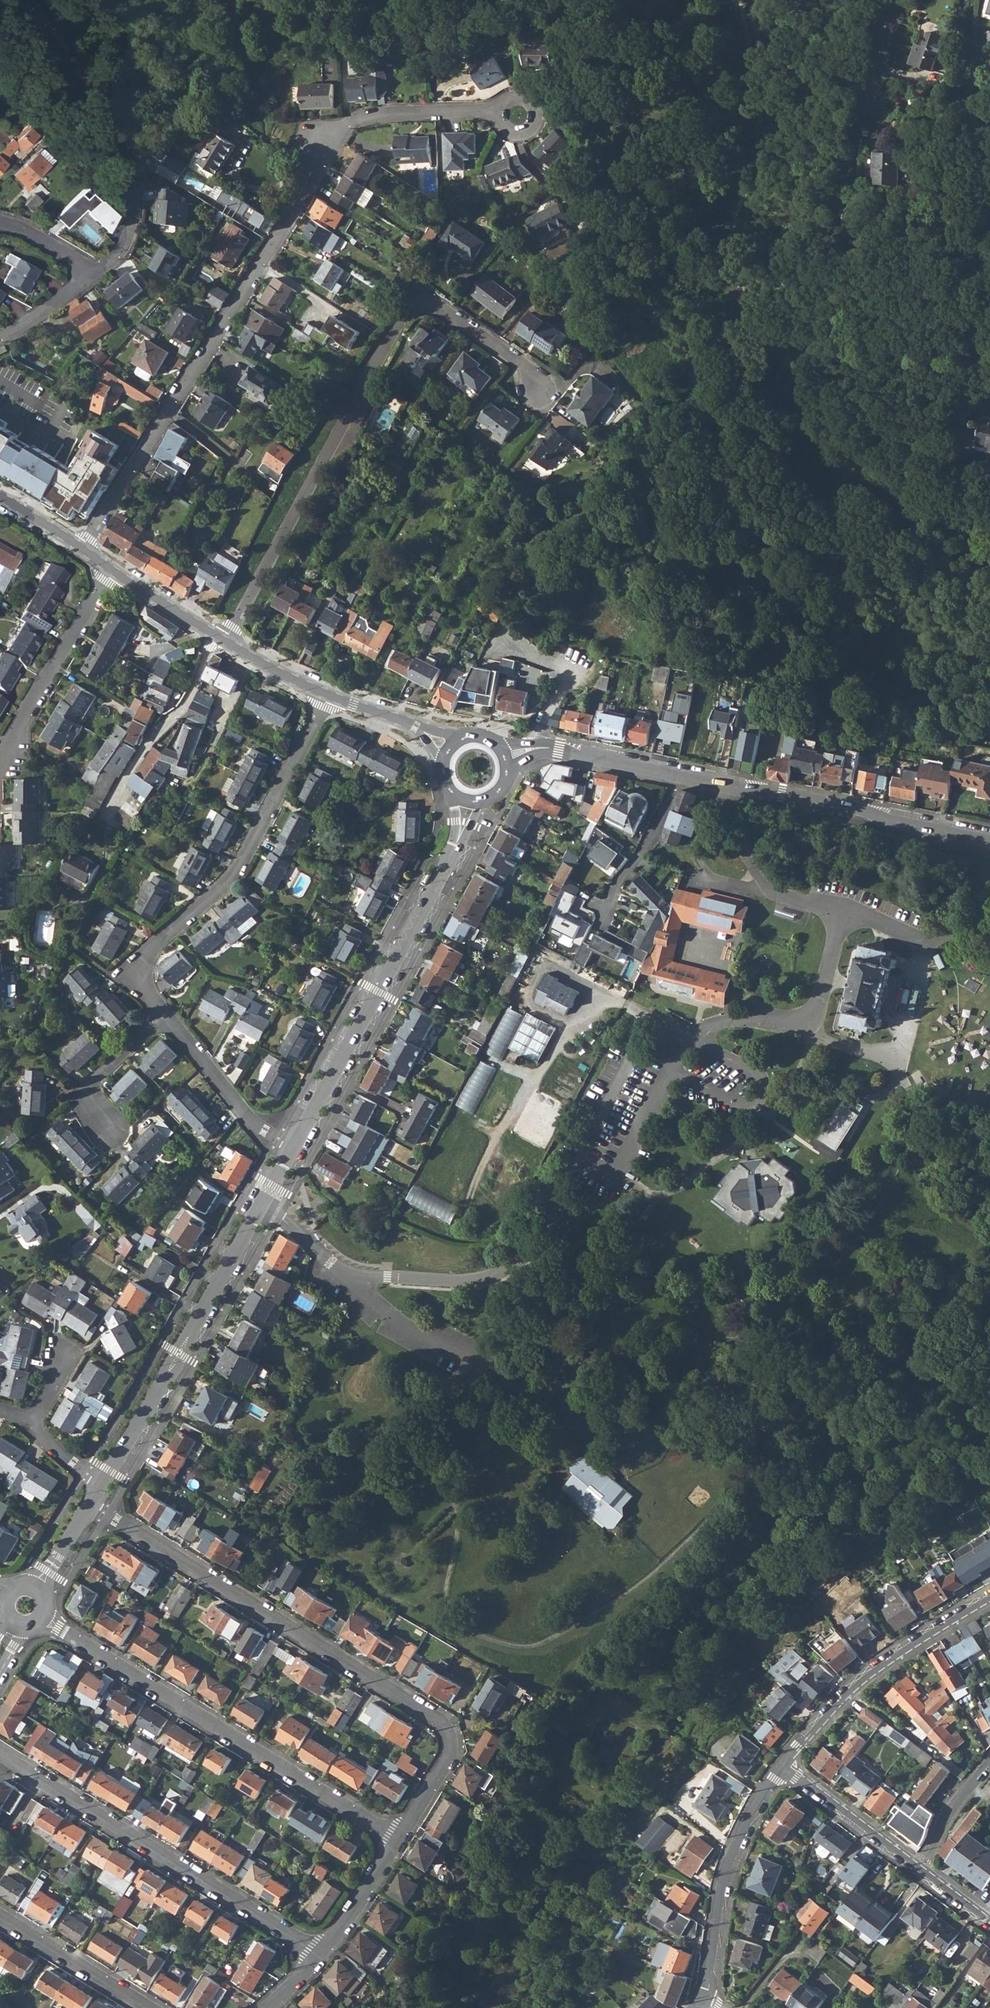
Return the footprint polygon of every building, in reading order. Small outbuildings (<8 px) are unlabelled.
[(915,45),(911,61),(911,63),(912,64),(913,65),(913,67),(914,67),(933,73),(933,71),(938,52),(942,53),(946,38),(928,34),(927,38),(920,46),(915,45)] [(524,47),(524,66),(539,65),(539,70),(553,70),(553,68),(553,58),(553,46),(524,47)] [(325,82),(338,83),(339,57),(325,57),(325,82)] [(506,77),(496,58),(472,71),(482,90),(506,77)] [(349,79),(350,100),(360,101),(360,99),(368,100),(368,98),(379,97),(379,96),(385,96),(389,91),(388,75),(384,71),(370,72),(371,79),(358,79),(358,75),(350,75),(350,79),(349,79)] [(302,86),(303,109),(335,109),(334,85),(302,86)] [(924,97),(911,99),(912,106),(925,103),(925,102),(924,97)] [(9,163),(7,161),(12,156),(10,154),(18,146),(23,151),(37,137),(25,125),(12,138),(0,151),(0,173),(9,163)] [(557,131),(536,152),(551,167),(572,145),(557,131)] [(477,153),(476,135),(469,135),(469,134),(445,134),(446,171),(465,170),(465,159),(470,159),(470,153),(477,153)] [(217,176),(236,146),(218,135),(204,157),(198,153),(190,167),(211,180),(215,175),(217,176)] [(398,137),(398,164),(432,162),(431,137),(417,138),(411,138),(411,137),(411,136),(398,137)] [(37,154),(48,165),(54,160),(42,149),(37,154)] [(899,153),(874,152),(872,185),(898,186),(899,153)] [(37,154),(16,175),(27,186),(26,188),(29,191),(34,186),(31,183),(48,165),(37,154)] [(363,154),(349,176),(365,186),(379,164),(363,154)] [(522,163),(518,155),(487,167),(495,188),(532,174),(522,163)] [(187,168),(167,156),(156,174),(176,187),(187,168)] [(349,176),(339,191),(356,202),(367,208),(377,193),(365,186),(349,176)] [(114,216),(86,187),(72,202),(81,211),(78,214),(90,225),(97,231),(105,224),(114,216)] [(158,211),(157,223),(188,227),(191,204),(184,203),(184,197),(174,191),(161,189),(161,197),(165,197),(164,201),(160,200),(157,200),(156,211),(158,211)] [(269,232),(276,222),(226,190),(219,201),(269,232)] [(347,215),(356,202),(339,191),(331,205),(347,215)] [(35,194),(24,205),(32,212),(42,200),(35,194)] [(346,231),(354,219),(347,215),(331,205),(322,200),(314,213),(332,224),(329,229),(334,233),(350,243),(354,237),(346,231)] [(74,209),(78,214),(81,211),(72,202),(70,204),(74,209)] [(570,223),(560,203),(527,220),(537,240),(570,223)] [(65,209),(70,214),(74,209),(70,204),(65,209)] [(65,209),(55,219),(60,224),(70,214),(65,209)] [(74,217),(86,229),(90,225),(78,214),(74,217)] [(325,250),(334,233),(329,229),(315,220),(304,236),(325,250)] [(422,243),(430,248),(440,233),(422,222),(419,226),(429,232),(422,243)] [(474,260),(485,243),(455,223),(442,243),(451,250),(453,247),(474,260)] [(239,258),(250,240),(242,235),(245,231),(233,224),(227,233),(224,231),(218,240),(224,243),(214,258),(232,269),(237,261),(239,258)] [(415,252),(420,243),(413,238),(407,247),(415,252)] [(173,278),(184,256),(155,241),(144,262),(173,278)] [(415,252),(419,255),(425,246),(420,243),(415,252)] [(16,257),(2,282),(24,294),(38,269),(16,257)] [(408,270),(413,262),(407,258),(402,266),(408,270)] [(338,282),(345,270),(329,260),(316,280),(333,290),(338,282)] [(131,273),(107,292),(121,308),(144,290),(131,273)] [(504,318),(518,299),(486,275),(472,293),(504,318)] [(279,312),(293,289),(277,278),(262,301),(279,312)] [(333,290),(339,294),(344,286),(338,282),(333,290)] [(217,286),(208,300),(222,307),(230,295),(217,286)] [(372,308),(379,313),(389,298),(382,293),(372,308)] [(90,342),(112,328),(101,312),(97,314),(88,302),(81,306),(77,299),(67,305),(90,342)] [(185,342),(199,320),(181,309),(167,331),(185,342)] [(275,344),(285,330),(255,311),(250,318),(252,320),(248,327),(269,341),(275,344)] [(551,354),(557,346),(560,348),(568,337),(562,332),(560,334),(545,324),(546,323),(531,312),(518,331),(533,342),(536,344),(551,354)] [(309,324),(303,333),(312,338),(323,345),(330,334),(334,336),(340,344),(350,351),(362,332),(335,315),(324,333),(309,324)] [(545,324),(560,334),(562,332),(547,322),(546,323),(545,324)] [(264,349),(269,341),(248,327),(243,335),(242,338),(242,339),(242,340),(243,342),(238,350),(253,359),(260,348),(264,349)] [(431,374),(442,359),(438,356),(449,342),(435,332),(432,335),(424,328),(410,345),(413,347),(401,364),(411,371),(424,355),(431,360),(424,369),(431,374)] [(307,345),(312,338),(303,333),(298,329),(293,336),(307,345)] [(155,376),(169,353),(148,340),(134,363),(141,367),(155,376)] [(0,355),(8,350),(6,346),(0,349),(0,354),(0,355)] [(481,394),(493,378),(479,368),(482,365),(466,353),(450,374),(466,386),(468,383),(481,394)] [(114,374),(119,366),(109,360),(103,367),(114,374)] [(108,402),(115,405),(118,404),(123,392),(117,388),(119,384),(128,390),(126,392),(142,402),(147,394),(114,374),(103,367),(99,373),(97,377),(105,382),(93,410),(103,414),(108,402)] [(139,375),(149,382),(152,381),(155,376),(141,367),(138,372),(139,375)] [(271,406),(283,386),(252,367),(241,384),(258,394),(257,397),(271,406)] [(588,425),(602,408),(604,409),(615,394),(613,393),(614,392),(595,377),(584,391),(583,390),(576,399),(578,400),(569,411),(588,425)] [(117,388),(123,392),(126,392),(128,390),(119,384),(117,388)] [(153,384),(147,394),(158,401),(165,392),(153,384)] [(209,389),(192,414),(213,429),(231,404),(209,389)] [(504,443),(521,420),(506,408),(503,412),(492,403),(479,420),(496,432),(493,435),(504,443)] [(18,439),(19,436),(5,427),(8,423),(0,418),(0,468),(18,439)] [(976,448),(989,451),(989,419),(984,418),(976,448)] [(174,430),(189,439),(191,435),(177,424),(174,430)] [(127,432),(139,439),(143,434),(130,427),(127,432)] [(51,496),(49,500),(74,517),(80,509),(91,517),(123,467),(110,461),(121,445),(95,429),(83,446),(86,449),(76,463),(79,468),(77,474),(65,469),(59,481),(57,486),(52,496),(51,496)] [(548,470),(561,455),(563,456),(567,452),(572,444),(553,429),(543,440),(540,438),(533,446),(537,449),(531,457),(548,470)] [(174,430),(158,457),(163,460),(164,461),(173,466),(189,439),(174,430)] [(0,468),(0,470),(11,477),(9,480),(35,496),(37,493),(49,500),(51,496),(52,496),(57,486),(59,481),(65,469),(67,465),(33,445),(32,447),(18,439),(0,468)] [(279,444),(296,455),(298,451),(282,440),(279,444)] [(280,484),(296,455),(279,444),(260,470),(280,484)] [(567,452),(572,456),(578,448),(572,444),(567,452)] [(153,482),(164,461),(163,460),(152,481),(153,482)] [(171,493),(176,482),(182,472),(173,466),(164,461),(153,482),(171,493)] [(128,560),(136,546),(141,535),(145,528),(140,525),(136,530),(125,523),(128,519),(122,515),(120,517),(118,515),(104,537),(101,542),(111,548),(114,543),(127,550),(123,556),(128,560)] [(136,546),(141,549),(147,539),(141,535),(136,546)] [(136,546),(128,560),(146,570),(155,557),(164,562),(169,552),(147,539),(141,549),(136,546)] [(19,557),(0,546),(0,558),(14,567),(19,557)] [(220,553),(214,550),(196,583),(193,587),(202,592),(207,583),(226,595),(236,575),(215,561),(220,553)] [(215,561),(236,575),(241,566),(220,553),(215,561)] [(423,576),(428,578),(431,573),(430,573),(438,558),(434,556),(423,576)] [(193,587),(196,583),(185,575),(192,565),(184,560),(179,570),(164,562),(155,557),(146,570),(173,587),(187,597),(193,587)] [(14,567),(0,558),(0,596),(11,575),(14,567)] [(56,591),(66,576),(48,564),(34,588),(36,590),(56,602),(61,594),(56,591)] [(326,581),(333,585),(336,580),(328,576),(326,581)] [(286,586),(302,595),(306,586),(290,577),(286,586)] [(336,580),(333,585),(327,596),(334,599),(343,584),(336,580)] [(299,601),(305,604),(314,588),(308,584),(306,586),(302,595),(299,601)] [(299,601),(302,595),(286,586),(275,605),(292,614),(299,601)] [(357,595),(363,598),(368,589),(363,586),(357,595)] [(23,623),(33,630),(42,635),(44,636),(49,628),(41,623),(46,615),(50,608),(51,609),(56,602),(36,590),(23,612),(18,621),(23,623)] [(352,592),(345,607),(350,610),(357,595),(352,592)] [(309,624),(317,610),(305,604),(299,601),(292,614),(309,624)] [(330,608),(346,617),(350,610),(345,607),(334,601),(330,608)] [(498,622),(501,617),(481,602),(478,609),(497,623),(498,622)] [(431,637),(446,609),(442,607),(438,613),(429,608),(417,630),(431,637)] [(173,640),(180,629),(148,608),(144,615),(148,620),(162,629),(159,634),(169,641),(173,640)] [(335,638),(346,617),(330,608),(326,614),(320,626),(323,628),(323,627),(333,632),(331,636),(335,638)] [(377,660),(392,631),(397,623),(388,618),(383,626),(378,637),(369,632),(372,626),(369,620),(361,615),(350,610),(346,617),(335,638),(377,660)] [(120,655),(137,627),(116,614),(99,642),(120,655)] [(506,628),(508,623),(501,617),(498,622),(506,628)] [(33,630),(23,623),(3,655),(18,664),(24,668),(28,661),(27,661),(39,642),(38,642),(42,635),(33,630)] [(321,631),(331,636),(333,632),(323,627),(323,628),(321,631)] [(313,656),(319,645),(312,641),(306,652),(313,656)] [(112,669),(120,655),(99,642),(95,649),(97,650),(90,661),(84,671),(102,682),(111,668),(112,669)] [(170,663),(186,656),(182,647),(162,657),(153,674),(150,679),(164,686),(165,683),(173,665),(170,663)] [(88,661),(90,661),(97,650),(95,649),(88,661)] [(410,677),(420,658),(417,657),(415,660),(405,655),(401,652),(396,649),(386,667),(390,669),(391,668),(410,677)] [(3,655),(0,653),(0,691),(5,695),(8,690),(6,689),(15,674),(13,672),(18,664),(3,655)] [(420,658),(410,677),(433,689),(443,670),(420,658)] [(667,684),(671,668),(656,665),(652,681),(667,684)] [(229,694),(235,681),(207,666),(201,679),(229,694)] [(493,706),(500,672),(475,667),(468,683),(460,699),(493,706)] [(6,689),(8,690),(17,675),(15,674),(6,689)] [(603,675),(594,687),(608,690),(611,677),(603,675)] [(507,677),(500,709),(526,714),(530,693),(515,690),(517,679),(507,677)] [(174,690),(164,686),(150,679),(139,698),(147,702),(145,706),(156,710),(163,714),(174,690)] [(443,687),(436,700),(454,710),(460,699),(468,683),(462,680),(459,687),(451,684),(448,690),(443,687)] [(81,724),(98,697),(77,684),(66,701),(64,699),(58,710),(81,724)] [(199,691),(209,697),(211,693),(205,690),(201,688),(199,691)] [(215,699),(209,697),(199,691),(195,701),(211,709),(215,699)] [(267,694),(265,697),(254,692),(246,706),(257,712),(257,713),(285,728),(294,708),(267,694)] [(690,715),(694,695),(677,692),(673,711),(661,709),(655,737),(664,739),(663,744),(672,746),(673,741),(682,743),(686,727),(677,725),(680,713),(690,715)] [(145,706),(147,702),(139,698),(134,709),(142,713),(138,720),(148,725),(156,710),(145,706)] [(194,758),(211,709),(195,701),(193,707),(177,751),(194,758)] [(129,719),(136,723),(138,720),(142,713),(134,709),(130,706),(124,716),(129,719)] [(730,714),(739,716),(740,709),(731,707),(730,714)] [(566,709),(561,728),(580,732),(585,713),(566,709)] [(84,727),(81,724),(58,710),(51,721),(53,722),(54,723),(52,727),(50,726),(43,737),(62,748),(67,739),(70,741),(75,733),(79,736),(84,727)] [(730,714),(714,711),(711,728),(724,731),(723,739),(734,740),(739,716),(730,714)] [(602,717),(585,713),(580,732),(599,735),(602,717)] [(602,717),(599,735),(626,740),(630,718),(603,713),(602,717)] [(630,718),(626,740),(648,745),(652,723),(645,722),(636,720),(630,718)] [(131,732),(136,723),(129,719),(124,727),(121,725),(109,741),(120,749),(124,742),(126,739),(131,733),(131,732)] [(137,745),(148,725),(138,720),(136,723),(131,732),(131,733),(126,739),(137,745)] [(366,745),(367,742),(340,727),(330,746),(357,760),(358,759),(364,763),(372,748),(366,745)] [(788,729),(786,741),(789,742),(787,753),(796,755),(797,748),(800,732),(788,729)] [(730,757),(755,762),(760,734),(744,731),(742,741),(734,740),(730,757)] [(70,741),(74,743),(79,736),(75,733),(70,741)] [(62,748),(65,750),(70,741),(67,739),(62,748)] [(106,769),(120,749),(109,741),(83,778),(95,787),(96,783),(100,777),(102,773),(103,774),(106,769)] [(120,749),(106,769),(118,777),(119,778),(136,750),(124,742),(120,749)] [(162,760),(165,754),(156,748),(138,774),(147,781),(162,760)] [(177,751),(177,752),(168,748),(165,754),(162,760),(147,781),(156,787),(159,790),(167,779),(164,777),(171,767),(175,769),(174,772),(187,777),(194,758),(177,751)] [(381,748),(379,751),(372,748),(364,763),(371,767),(399,782),(409,763),(381,748)] [(828,754),(797,748),(796,755),(795,761),(793,770),(816,775),(816,772),(824,774),(828,754)] [(266,763),(270,757),(254,749),(251,756),(250,755),(241,773),(260,783),(269,765),(266,763)] [(828,754),(824,774),(822,781),(844,786),(845,780),(846,777),(855,779),(858,770),(861,752),(850,749),(849,756),(828,752),(828,754)] [(773,766),(771,778),(790,782),(795,761),(783,758),(781,758),(779,767),(773,766)] [(952,782),(981,789),(979,796),(989,798),(989,766),(958,760),(954,771),(952,782)] [(558,780),(565,781),(566,776),(572,777),(574,768),(553,763),(540,769),(547,781),(542,787),(549,792),(558,780)] [(921,781),(919,790),(933,792),(933,796),(936,797),(936,795),(950,798),(952,782),(954,771),(944,770),(945,767),(924,764),(921,781)] [(330,783),(334,776),(319,768),(316,775),(313,774),(300,798),(319,808),(331,783),(330,783)] [(113,784),(117,777),(106,769),(101,777),(113,784)] [(855,782),(854,787),(876,791),(877,787),(887,789),(889,777),(858,770),(855,779),(855,782)] [(896,777),(908,779),(909,772),(898,770),(896,777)] [(250,803),(260,783),(241,773),(236,781),(230,778),(224,789),(231,793),(228,800),(242,807),(245,801),(250,803)] [(603,799),(602,803),(609,805),(616,788),(619,777),(599,773),(598,784),(607,786),(605,792),(603,799)] [(156,787),(147,781),(138,774),(130,785),(137,790),(148,798),(149,799),(156,787)] [(110,791),(113,784),(101,777),(98,784),(110,791)] [(896,777),(892,795),(917,800),(919,790),(921,781),(908,779),(896,777)] [(40,779),(36,779),(18,780),(18,790),(19,795),(17,795),(17,804),(14,804),(14,812),(37,812),(37,804),(41,804),(40,779)] [(558,780),(549,792),(553,795),(562,801),(566,794),(576,796),(575,800),(583,805),(584,801),(583,801),(587,786),(577,784),(577,786),(564,783),(565,781),(558,780)] [(106,798),(110,791),(98,784),(94,791),(106,798)] [(527,795),(521,805),(537,814),(543,818),(547,811),(559,818),(564,808),(562,807),(565,803),(562,801),(553,795),(549,801),(542,796),(543,794),(532,788),(528,795),(527,795)] [(668,824),(663,839),(681,846),(686,833),(696,836),(705,813),(696,807),(700,795),(682,788),(673,810),(675,811),(669,825),(668,824)] [(145,805),(148,798),(137,790),(132,796),(145,805)] [(648,796),(645,794),(641,793),(637,793),(633,795),(624,790),(608,820),(638,835),(651,807),(651,803),(650,800),(648,796)] [(102,805),(106,798),(94,791),(90,798),(102,805)] [(141,812),(145,805),(132,796),(127,802),(141,812)] [(99,812),(102,805),(90,798),(86,805),(99,812)] [(583,805),(579,813),(593,822),(597,825),(605,812),(584,801),(583,805)] [(137,819),(141,812),(127,802),(123,809),(137,819)] [(418,810),(418,803),(402,802),(401,810),(400,810),(398,841),(420,842),(421,811),(418,810)] [(519,804),(506,829),(523,839),(524,839),(537,814),(521,805),(519,804)] [(95,819),(99,812),(86,805),(82,812),(95,819)] [(227,808),(223,815),(212,810),(203,828),(211,832),(204,845),(220,853),(223,846),(226,848),(239,823),(236,822),(239,815),(227,808)] [(136,821),(137,819),(123,809),(117,819),(132,829),(136,821)] [(40,812),(37,812),(14,812),(15,821),(16,821),(17,845),(39,844),(39,832),(41,832),(40,812)] [(298,850),(313,822),(294,812),(279,840),(282,841),(279,847),(294,855),(297,849),(298,850)] [(588,843),(587,846),(595,851),(593,853),(606,862),(608,860),(614,865),(621,870),(630,859),(621,853),(626,846),(597,825),(595,830),(588,843)] [(583,840),(588,843),(595,830),(590,827),(583,840)] [(506,829),(495,846),(496,846),(521,860),(525,852),(517,847),(523,839),(506,829)] [(1,845),(0,845),(0,877),(7,877),(7,869),(15,869),(14,858),(17,858),(16,845),(1,845)] [(521,860),(496,846),(490,857),(494,859),(492,864),(488,871),(506,881),(510,874),(514,876),(522,861),(521,860)] [(200,882),(212,857),(194,847),(181,871),(182,872),(178,879),(193,887),(197,880),(200,882)] [(291,862),(294,855),(279,847),(275,854),(272,853),(258,880),(276,891),(291,862)] [(397,884),(410,860),(392,850),(378,874),(379,874),(376,881),(391,889),(394,883),(397,884)] [(91,884),(101,865),(74,851),(64,870),(91,884)] [(569,852),(564,862),(565,862),(576,868),(580,858),(569,852)] [(593,853),(591,856),(611,869),(614,865),(608,860),(606,862),(593,853)] [(565,862),(556,880),(566,885),(569,881),(576,868),(565,862)] [(391,889),(376,881),(362,873),(358,880),(371,887),(358,911),(377,921),(390,897),(387,895),(391,889)] [(474,887),(470,894),(491,906),(501,887),(480,875),(476,882),(479,884),(476,888),(474,887)] [(167,890),(171,883),(156,876),(152,882),(151,882),(137,910),(156,920),(170,892),(167,890)] [(631,887),(653,909),(674,909),(642,876),(631,887)] [(552,888),(545,902),(555,908),(557,903),(564,889),(566,885),(556,880),(552,888)] [(564,889),(576,896),(581,887),(569,881),(566,885),(564,889)] [(574,943),(582,947),(585,941),(593,925),(583,920),(579,918),(580,916),(570,911),(578,896),(576,896),(564,889),(557,903),(555,908),(551,915),(558,918),(551,933),(552,934),(562,938),(564,933),(576,939),(574,943)] [(647,962),(642,973),(658,978),(658,983),(659,987),(726,1005),(733,980),(672,965),(685,917),(744,933),(750,909),(678,891),(674,909),(652,953),(647,962)] [(253,917),(260,911),(246,894),(225,912),(227,915),(222,920),(239,940),(258,923),(253,917)] [(462,908),(458,916),(480,928),(491,906),(470,894),(465,902),(468,903),(464,910),(462,908)] [(653,909),(635,944),(652,953),(674,909),(653,909)] [(114,915),(109,912),(105,910),(102,917),(109,921),(94,949),(113,959),(128,931),(125,930),(129,923),(114,915)] [(458,916),(448,934),(466,943),(469,937),(476,940),(482,929),(480,928),(458,916)] [(233,945),(239,940),(222,920),(216,924),(214,922),(193,940),(207,956),(227,939),(233,945)] [(360,939),(363,932),(349,925),(345,931),(343,930),(331,954),(350,964),(362,940),(360,939)] [(540,937),(549,941),(552,934),(551,933),(544,929),(541,934),(540,937)] [(631,955),(647,962),(652,953),(635,944),(608,930),(603,938),(599,935),(593,945),(585,941),(582,947),(575,962),(587,968),(596,948),(619,960),(624,951),(631,955)] [(445,944),(436,961),(439,963),(455,972),(465,955),(445,944)] [(847,1011),(844,1025),(872,1032),(874,1026),(881,1028),(883,1019),(880,1018),(884,1002),(885,1003),(889,984),(888,984),(892,968),(896,969),(898,960),(891,958),(892,952),(863,945),(860,959),(859,958),(846,1011),(847,1011)] [(513,964),(509,973),(510,974),(519,979),(530,956),(516,949),(514,952),(521,956),(516,966),(513,964)] [(173,985),(194,967),(180,950),(159,968),(173,985)] [(430,973),(424,983),(441,993),(445,995),(448,989),(453,982),(456,984),(461,975),(455,972),(439,963),(435,971),(433,975),(430,973)] [(0,964),(0,1010),(5,1010),(5,997),(10,997),(10,996),(16,996),(18,994),(18,985),(12,985),(13,972),(4,972),(4,964),(0,964)] [(97,990),(100,987),(81,967),(65,981),(84,1002),(85,1001),(90,1006),(94,1002),(102,995),(97,990)] [(335,985),(338,978),(317,967),(315,968),(313,971),(314,974),(319,976),(306,1001),(325,1011),(338,986),(335,985)] [(546,1006),(557,1011),(567,1015),(571,1007),(572,1008),(580,992),(558,981),(559,979),(547,973),(539,989),(541,990),(535,1002),(545,1008),(546,1006)] [(510,974),(499,996),(508,1001),(519,979),(510,974)] [(424,983),(415,1001),(432,1010),(432,1009),(440,1014),(443,1008),(435,1003),(441,993),(424,983)] [(238,1012),(246,997),(239,993),(235,1002),(212,990),(202,1008),(225,1021),(231,1009),(238,1012)] [(114,994),(111,997),(106,991),(102,995),(94,1002),(99,1008),(98,1009),(117,1029),(132,1014),(114,994)] [(248,1010),(256,995),(248,991),(246,997),(238,1012),(244,1016),(237,1028),(261,1041),(271,1022),(248,1010)] [(494,1002),(486,1017),(496,1023),(504,1007),(494,1002)] [(484,1051),(502,1060),(525,1016),(507,1007),(484,1051)] [(438,1019),(417,1008),(406,1028),(403,1027),(399,1035),(401,1036),(422,1048),(428,1037),(429,1037),(432,1036),(435,1030),(434,1027),(438,1019)] [(528,1013),(510,1048),(539,1063),(557,1028),(528,1013)] [(476,1027),(470,1037),(484,1046),(496,1023),(486,1017),(483,1024),(478,1021),(475,1027),(476,1027)] [(312,1033),(316,1026),(300,1018),(297,1024),(296,1024),(281,1052),(300,1062),(315,1034),(312,1033)] [(78,1071),(102,1049),(87,1033),(64,1055),(65,1056),(59,1061),(70,1073),(76,1068),(78,1071)] [(388,1054),(383,1063),(404,1075),(408,1077),(415,1065),(421,1063),(427,1051),(422,1048),(401,1036),(394,1049),(391,1056),(388,1054)] [(159,1075),(178,1056),(163,1041),(144,1059),(147,1062),(141,1068),(154,1079),(159,1074),(159,1075)] [(237,1064),(246,1068),(252,1055),(243,1051),(237,1064)] [(290,1074),(294,1067),(269,1054),(266,1061),(262,1070),(261,1080),(265,1083),(261,1090),(280,1100),(293,1075),(290,1074)] [(522,1056),(519,1063),(523,1065),(527,1059),(522,1056)] [(378,1060),(365,1086),(380,1094),(385,1085),(386,1086),(391,1077),(400,1081),(404,1075),(383,1063),(378,1060)] [(456,1104),(474,1113),(497,1069),(479,1060),(456,1104)] [(43,1084),(44,1071),(27,1070),(26,1083),(26,1082),(24,1114),(45,1116),(47,1084),(43,1084)] [(130,1104),(149,1085),(134,1070),(115,1089),(117,1091),(112,1097),(124,1109),(129,1103),(130,1104)] [(400,1081),(405,1084),(409,1078),(408,1077),(404,1075),(400,1081)] [(188,1120),(203,1105),(188,1089),(186,1092),(181,1087),(169,1098),(174,1104),(173,1104),(188,1120)] [(429,1124),(440,1103),(422,1094),(415,1107),(416,1109),(418,1110),(414,1117),(429,1124)] [(848,1096),(820,1139),(837,1150),(844,1140),(865,1106),(857,1102),(848,1096)] [(356,1102),(353,1108),(364,1114),(367,1108),(356,1102)] [(215,1122),(218,1120),(203,1105),(188,1120),(202,1135),(203,1134),(208,1140),(221,1128),(215,1122)] [(352,1109),(349,1115),(359,1121),(362,1114),(352,1109)] [(342,1111),(328,1139),(343,1147),(352,1128),(366,1136),(370,1127),(359,1121),(349,1115),(342,1111)] [(418,1145),(429,1124),(414,1117),(411,1123),(409,1122),(407,1123),(400,1135),(418,1145)] [(68,1125),(66,1127),(61,1121),(48,1133),(54,1139),(53,1139),(68,1155),(83,1140),(68,1125)] [(148,1162),(171,1139),(156,1124),(133,1146),(135,1149),(130,1154),(137,1161),(142,1166),(147,1161),(148,1162)] [(12,1147),(23,1139),(17,1133),(6,1140),(12,1147)] [(814,1148),(837,1163),(849,1143),(844,1140),(837,1150),(820,1139),(814,1148)] [(96,1158),(98,1156),(83,1140),(68,1155),(82,1170),(83,1170),(89,1175),(101,1163),(96,1158)] [(11,1160),(5,1152),(0,1156),(0,1202),(17,1190),(10,1181),(18,1175),(8,1162),(11,1160)] [(240,1186),(254,1161),(238,1152),(223,1176),(218,1172),(214,1177),(234,1192),(239,1185),(240,1186)] [(327,1153),(318,1169),(333,1177),(329,1183),(341,1190),(353,1168),(327,1153)] [(725,1186),(714,1199),(728,1209),(726,1212),(741,1224),(743,1221),(750,1227),(758,1217),(757,1211),(762,1210),(763,1215),(773,1223),(777,1216),(782,1220),(794,1204),(790,1202),(797,1193),(795,1182),(787,1176),(791,1170),(775,1158),(770,1164),(763,1159),(756,1169),(757,1175),(752,1175),(751,1170),(741,1162),(736,1169),(733,1167),(721,1184),(725,1186)] [(149,1173),(142,1166),(137,1161),(129,1170),(126,1167),(103,1189),(118,1204),(141,1182),(140,1182),(149,1173)] [(385,1168),(380,1176),(397,1186),(401,1180),(402,1178),(385,1168)] [(397,1186),(402,1189),(406,1183),(401,1180),(397,1186)] [(208,1213),(221,1193),(203,1181),(190,1201),(208,1213)] [(417,1183),(408,1201),(453,1223),(462,1206),(417,1183)] [(42,1214),(49,1209),(38,1194),(7,1216),(13,1225),(9,1227),(15,1236),(20,1232),(28,1243),(37,1237),(42,1243),(52,1236),(47,1230),(44,1232),(39,1226),(47,1221),(42,1214)] [(182,1205),(185,1201),(176,1195),(173,1199),(182,1205)] [(78,1212),(84,1219),(91,1212),(83,1204),(78,1209),(78,1212)] [(205,1228),(208,1223),(189,1210),(171,1236),(191,1250),(206,1228),(205,1228)] [(97,1231),(104,1226),(91,1212),(84,1219),(96,1232),(97,1231)] [(153,1236),(157,1230),(152,1226),(146,1233),(153,1236)] [(98,1239),(101,1235),(97,1231),(96,1232),(70,1250),(81,1259),(85,1255),(92,1247),(90,1245),(96,1237),(98,1239)] [(158,1240),(153,1236),(146,1233),(136,1246),(136,1247),(142,1251),(146,1244),(153,1248),(158,1240)] [(115,1248),(117,1250),(127,1236),(125,1234),(115,1248)] [(282,1235),(268,1262),(285,1272),(289,1266),(300,1245),(282,1235)] [(136,1247),(136,1246),(127,1236),(117,1250),(128,1257),(136,1247)] [(90,1245),(92,1247),(98,1239),(96,1237),(90,1245)] [(171,1275),(176,1266),(159,1255),(146,1275),(170,1289),(177,1278),(171,1275)] [(268,1271),(287,1281),(290,1275),(285,1272),(268,1262),(264,1269),(268,1271)] [(285,1272),(290,1275),(294,1268),(289,1266),(285,1272)] [(268,1271),(257,1291),(278,1303),(281,1305),(293,1284),(287,1281),(268,1271)] [(61,1310),(81,1277),(74,1273),(64,1289),(58,1285),(53,1293),(36,1282),(23,1303),(47,1318),(50,1313),(54,1306),(61,1310)] [(76,1300),(88,1281),(81,1277),(61,1310),(67,1314),(63,1321),(87,1336),(87,1335),(92,1338),(99,1328),(93,1325),(99,1315),(76,1300)] [(140,1314),(152,1294),(134,1282),(123,1299),(122,1302),(140,1314)] [(257,1291),(246,1311),(267,1323),(278,1303),(257,1291)] [(50,1313),(56,1317),(61,1310),(54,1306),(50,1313)] [(130,1320),(126,1314),(120,1310),(113,1306),(106,1317),(107,1318),(112,1321),(116,1328),(112,1330),(104,1335),(118,1359),(138,1347),(125,1323),(130,1320)] [(56,1317),(63,1321),(67,1314),(61,1310),(56,1317)] [(110,1325),(112,1330),(116,1328),(112,1321),(107,1318),(110,1325)] [(247,1321),(232,1348),(234,1349),(249,1357),(264,1330),(247,1321)] [(36,1330),(14,1325),(12,1334),(10,1333),(8,1334),(5,1346),(0,1349),(0,1357),(15,1361),(17,1354),(30,1357),(36,1330)] [(227,1356),(221,1368),(250,1385),(262,1364),(249,1357),(234,1349),(229,1357),(227,1356)] [(15,1361),(28,1364),(30,1357),(17,1354),(15,1361)] [(15,1361),(0,1357),(0,1365),(9,1367),(2,1394),(24,1400),(31,1373),(26,1372),(13,1369),(15,1361)] [(13,1369),(26,1372),(28,1364),(15,1361),(13,1369)] [(101,1392),(112,1374),(92,1362),(77,1386),(88,1393),(84,1399),(113,1416),(116,1410),(103,1402),(107,1395),(101,1392)] [(73,1393),(84,1399),(88,1393),(77,1386),(73,1393)] [(210,1386),(195,1413),(216,1424),(221,1415),(228,1419),(231,1412),(235,1415),(241,1404),(210,1386)] [(70,1399),(81,1405),(84,1399),(73,1393),(70,1399)] [(81,1405),(70,1399),(68,1398),(53,1422),(74,1434),(79,1426),(84,1430),(94,1414),(109,1423),(113,1416),(84,1399),(81,1405)] [(284,1404),(281,1410),(290,1415),(293,1409),(284,1404)] [(186,1423),(172,1446),(189,1456),(198,1462),(208,1445),(199,1440),(204,1432),(186,1423)] [(14,1473),(7,1484),(14,1488),(22,1474),(16,1470),(23,1458),(27,1452),(3,1437),(0,1441),(0,1464),(14,1473)] [(224,1439),(222,1443),(232,1448),(234,1444),(224,1439)] [(172,1446),(162,1463),(168,1466),(163,1473),(167,1475),(175,1481),(189,1456),(172,1446)] [(577,1476),(570,1485),(570,1490),(583,1501),(581,1503),(590,1510),(591,1508),(599,1514),(597,1516),(606,1523),(608,1521),(611,1524),(617,1524),(622,1518),(621,1512),(610,1502),(624,1488),(598,1468),(599,1467),(591,1460),(590,1461),(585,1457),(579,1458),(572,1466),(573,1472),(577,1476)] [(23,1458),(16,1470),(22,1474),(29,1462),(23,1458)] [(29,1478),(36,1466),(29,1462),(22,1474),(29,1478)] [(263,1465),(250,1487),(259,1492),(272,1470),(263,1465)] [(36,1466),(29,1478),(22,1474),(14,1488),(20,1492),(24,1486),(47,1501),(60,1481),(36,1466)] [(153,1467),(149,1474),(162,1482),(167,1475),(163,1473),(153,1467)] [(146,1501),(140,1511),(155,1520),(165,1502),(147,1491),(142,1499),(146,1501)] [(165,1502),(155,1520),(169,1529),(171,1526),(175,1528),(184,1514),(165,1502)] [(236,1510),(232,1516),(239,1520),(242,1513),(236,1510)] [(189,1517),(178,1535),(185,1539),(194,1525),(198,1517),(194,1515),(192,1519),(189,1517)] [(21,1538),(0,1525),(0,1560),(5,1563),(21,1538)] [(194,1525),(185,1539),(192,1543),(201,1529),(194,1525)] [(207,1539),(201,1549),(216,1558),(226,1540),(207,1529),(203,1536),(207,1539)] [(947,1535),(941,1538),(952,1557),(958,1554),(947,1535)] [(226,1540),(216,1558),(230,1566),(237,1557),(240,1559),(245,1551),(226,1540)] [(959,1570),(967,1584),(968,1586),(989,1573),(989,1553),(985,1556),(981,1547),(968,1555),(971,1559),(966,1562),(968,1565),(959,1570)] [(132,1556),(133,1554),(131,1552),(125,1562),(121,1560),(116,1568),(135,1579),(146,1561),(136,1555),(135,1558),(132,1556)] [(397,1565),(403,1569),(408,1566),(408,1560),(403,1557),(398,1559),(397,1565)] [(267,1570),(258,1584),(266,1589),(275,1575),(279,1568),(271,1559),(264,1568),(267,1570)] [(154,1580),(160,1570),(158,1568),(157,1571),(154,1569),(155,1567),(146,1561),(135,1579),(137,1580),(132,1587),(147,1596),(152,1589),(154,1590),(158,1582),(154,1580)] [(940,1564),(930,1570),(936,1581),(946,1599),(956,1594),(955,1591),(967,1584),(959,1570),(949,1577),(947,1574),(946,1575),(940,1564)] [(107,1585),(111,1578),(92,1566),(88,1573),(107,1585)] [(275,1575),(266,1589),(274,1594),(283,1579),(275,1575)] [(924,1613),(946,1599),(936,1581),(917,1592),(920,1597),(915,1599),(924,1613)] [(172,1613),(188,1588),(181,1583),(165,1608),(168,1610),(172,1613)] [(85,1617),(100,1594),(84,1585),(70,1608),(85,1617)] [(301,1596),(294,1606),(309,1615),(320,1598),(301,1586),(297,1594),(301,1596)] [(179,1617),(195,1592),(188,1588),(172,1613),(178,1616),(179,1617)] [(118,1597),(120,1593),(116,1590),(108,1602),(113,1605),(118,1597)] [(898,1630),(924,1613),(915,1599),(910,1602),(906,1597),(885,1610),(898,1630)] [(320,1598),(309,1615),(324,1624),(330,1615),(334,1617),(338,1609),(320,1598)] [(874,1602),(878,1609),(883,1606),(878,1600),(874,1602)] [(217,1608),(218,1606),(215,1605),(209,1615),(206,1612),(201,1620),(220,1631),(230,1613),(221,1608),(219,1610),(217,1608)] [(131,1613),(128,1618),(115,1610),(114,1613),(110,1610),(108,1614),(107,1613),(97,1629),(123,1645),(139,1618),(131,1613)] [(163,1619),(167,1622),(172,1613),(168,1610),(163,1619)] [(149,1627),(156,1632),(157,1630),(163,1620),(163,1619),(150,1611),(142,1624),(149,1627)] [(167,1622),(172,1625),(178,1616),(172,1613),(167,1622)] [(239,1632),(245,1622),(242,1621),(241,1623),(238,1621),(240,1619),(230,1613),(220,1631),(238,1642),(243,1635),(239,1632)] [(349,1622),(341,1635),(347,1640),(349,1638),(359,1643),(357,1646),(372,1655),(383,1637),(369,1629),(372,1624),(354,1613),(349,1622)] [(861,1648),(883,1633),(869,1613),(848,1628),(861,1648)] [(342,1617),(334,1631),(341,1635),(349,1622),(342,1617)] [(156,1632),(149,1627),(145,1634),(156,1640),(160,1632),(157,1630),(156,1632)] [(842,1670),(859,1656),(839,1631),(829,1639),(834,1646),(827,1653),(842,1670)] [(157,1666),(168,1648),(156,1640),(145,1634),(135,1649),(144,1655),(142,1657),(157,1666)] [(260,1661),(272,1640),(266,1635),(252,1656),(260,1661)] [(383,1637),(372,1655),(387,1663),(391,1657),(394,1660),(401,1649),(405,1652),(404,1654),(405,1654),(395,1669),(403,1674),(412,1658),(419,1647),(411,1642),(410,1644),(396,1635),(392,1643),(383,1637)] [(973,1636),(947,1651),(956,1665),(960,1673),(973,1665),(969,1658),(982,1650),(973,1636)] [(278,1646),(279,1644),(272,1640),(260,1661),(251,1674),(258,1678),(274,1652),(278,1646)] [(808,1706),(835,1677),(821,1664),(820,1665),(816,1669),(812,1666),(794,1648),(769,1670),(784,1685),(801,1699),(808,1706)] [(290,1665),(294,1667),(299,1659),(282,1649),(278,1654),(289,1661),(288,1663),(290,1665)] [(941,1649),(931,1656),(941,1673),(940,1674),(943,1678),(948,1687),(952,1693),(967,1684),(956,1665),(952,1667),(941,1649)] [(44,1671),(70,1687),(86,1660),(75,1654),(71,1663),(64,1659),(66,1656),(54,1650),(49,1659),(43,1655),(31,1675),(39,1680),(44,1671)] [(191,1684),(200,1669),(177,1655),(168,1670),(191,1684)] [(301,1661),(303,1659),(300,1657),(299,1659),(294,1667),(290,1665),(286,1672),(304,1683),(315,1666),(305,1660),(304,1662),(301,1661)] [(412,1658),(403,1674),(411,1678),(420,1663),(412,1658)] [(812,1666),(816,1669),(820,1665),(817,1661),(812,1666)] [(420,1681),(419,1683),(433,1692),(444,1675),(426,1663),(421,1671),(425,1673),(420,1681)] [(323,1685),(329,1675),(327,1673),(326,1675),(323,1674),(324,1672),(315,1666),(304,1683),(323,1694),(327,1687),(323,1685)] [(584,1677),(599,1686),(607,1674),(596,1668),(584,1677)] [(416,1679),(420,1681),(425,1673),(421,1671),(416,1679)] [(105,1688),(108,1683),(90,1672),(76,1694),(83,1699),(82,1704),(92,1706),(97,1709),(99,1706),(109,1690),(105,1688)] [(250,1691),(258,1678),(251,1674),(244,1687),(250,1691)] [(444,1675),(433,1692),(448,1701),(450,1699),(454,1691),(458,1694),(463,1686),(444,1675)] [(224,1704),(233,1690),(210,1676),(201,1690),(224,1704)] [(493,1678),(476,1705),(491,1715),(508,1687),(493,1678)] [(903,1681),(891,1692),(885,1697),(894,1707),(899,1702),(914,1718),(946,1689),(948,1687),(943,1678),(938,1683),(940,1685),(928,1696),(930,1698),(924,1704),(913,1691),(903,1681)] [(27,1714),(41,1691),(22,1679),(8,1702),(27,1714)] [(508,1687),(526,1698),(531,1690),(512,1680),(508,1687)] [(952,1693),(957,1701),(970,1693),(967,1689),(969,1688),(967,1684),(952,1693)] [(781,1721),(801,1699),(784,1685),(765,1706),(781,1721)] [(345,1711),(357,1692),(350,1687),(329,1722),(332,1724),(336,1726),(345,1711)] [(137,1700),(120,1689),(111,1704),(118,1708),(113,1716),(130,1727),(138,1715),(130,1710),(137,1700)] [(946,1689),(914,1718),(921,1726),(929,1734),(950,1715),(948,1712),(944,1716),(938,1711),(951,1699),(946,1689)] [(65,1706),(72,1694),(65,1690),(58,1701),(64,1705),(65,1706)] [(450,1699),(453,1702),(458,1694),(454,1691),(450,1699)] [(363,1710),(369,1699),(357,1692),(345,1711),(353,1716),(358,1707),(363,1710)] [(257,1727),(266,1711),(245,1698),(235,1714),(257,1727)] [(27,1714),(8,1702),(0,1714),(0,1730),(0,1731),(12,1738),(16,1731),(21,1734),(28,1723),(23,1720),(27,1714)] [(862,1704),(857,1711),(878,1727),(884,1720),(862,1704)] [(96,1725),(105,1710),(99,1706),(97,1709),(90,1721),(96,1725)] [(159,1735),(169,1719),(148,1707),(138,1723),(146,1728),(143,1732),(155,1739),(157,1735),(159,1735)] [(386,1713),(387,1711),(384,1709),(382,1713),(378,1711),(370,1725),(388,1736),(399,1718),(390,1713),(388,1715),(386,1713)] [(336,1726),(344,1731),(353,1716),(345,1711),(336,1726)] [(977,1716),(979,1719),(977,1720),(984,1733),(989,1729),(989,1723),(984,1712),(977,1716)] [(313,1727),(290,1713),(276,1736),(284,1741),(287,1740),(300,1748),(313,1727)] [(950,1715),(929,1734),(948,1755),(964,1741),(956,1732),(952,1736),(946,1729),(958,1718),(953,1713),(950,1715)] [(316,1721),(329,1729),(332,1724),(329,1722),(320,1716),(316,1721)] [(410,1734),(414,1727),(411,1726),(410,1728),(407,1726),(408,1724),(399,1718),(388,1736),(407,1747),(412,1739),(408,1737),(410,1734)] [(107,1731),(111,1726),(101,1719),(97,1726),(107,1731)] [(772,1747),(785,1732),(771,1719),(758,1735),(772,1747)] [(34,1752),(49,1728),(42,1724),(27,1747),(34,1752)] [(913,1733),(922,1740),(929,1734),(921,1726),(913,1733)] [(57,1736),(60,1733),(50,1727),(49,1728),(34,1752),(60,1768),(69,1753),(73,1746),(57,1736)] [(193,1760),(204,1742),(180,1727),(169,1745),(193,1760)] [(511,1727),(507,1734),(515,1739),(519,1732),(511,1727)] [(894,1728),(888,1735),(906,1749),(912,1741),(899,1732),(894,1728)] [(490,1729),(475,1754),(490,1764),(506,1739),(490,1729)] [(746,1776),(753,1765),(751,1763),(762,1749),(743,1735),(724,1760),(746,1776)] [(857,1735),(842,1759),(850,1765),(867,1741),(857,1735)] [(155,1745),(154,1747),(137,1736),(130,1746),(140,1752),(149,1758),(154,1761),(161,1749),(155,1745)] [(330,1770),(339,1756),(311,1739),(301,1755),(329,1772),(330,1770)] [(906,1749),(905,1750),(927,1766),(933,1757),(912,1741),(906,1749)] [(167,1749),(190,1763),(193,1760),(169,1745),(167,1749)] [(825,1747),(813,1763),(837,1782),(843,1775),(850,1765),(842,1759),(825,1747)] [(223,1774),(232,1759),(216,1749),(207,1764),(223,1774)] [(140,1752),(134,1761),(138,1764),(141,1760),(146,1763),(149,1758),(140,1752)] [(369,1770),(348,1756),(341,1752),(339,1756),(330,1770),(361,1789),(370,1774),(369,1774),(367,1772),(369,1770)] [(87,1761),(86,1763),(69,1753),(60,1768),(77,1778),(78,1776),(86,1781),(96,1767),(87,1761)] [(410,1763),(414,1758),(404,1753),(397,1764),(415,1775),(419,1769),(410,1763)] [(850,1765),(843,1775),(854,1783),(858,1785),(856,1788),(869,1797),(883,1779),(865,1765),(867,1763),(857,1756),(850,1765)] [(950,1770),(940,1762),(914,1796),(924,1803),(926,1805),(952,1771),(950,1770)] [(475,1795),(487,1776),(469,1764),(457,1783),(475,1795)] [(955,1764),(950,1770),(952,1771),(963,1779),(967,1773),(955,1764)] [(185,1781),(193,1769),(187,1766),(184,1772),(176,1767),(173,1773),(176,1775),(184,1780),(185,1781)] [(257,1798),(267,1781),(249,1770),(246,1768),(239,1780),(242,1781),(239,1786),(257,1798)] [(191,1784),(197,1772),(193,1769),(185,1781),(191,1784)] [(111,1799),(121,1782),(103,1771),(93,1788),(111,1799)] [(399,1801),(408,1786),(385,1772),(376,1787),(399,1801)] [(719,1820),(725,1810),(722,1808),(724,1804),(722,1803),(733,1785),(716,1774),(709,1785),(702,1796),(696,1805),(719,1820)] [(173,1781),(180,1786),(184,1780),(176,1775),(173,1781)] [(6,1780),(0,1782),(0,1815),(4,1808),(13,1813),(26,1793),(17,1787),(16,1787),(6,1781),(6,1780)] [(187,1790),(191,1784),(185,1781),(184,1780),(180,1786),(187,1790)] [(883,1781),(866,1805),(882,1817),(900,1793),(883,1781)] [(129,1810),(139,1794),(121,1782),(111,1799),(129,1810)] [(699,1794),(702,1796),(709,1785),(706,1783),(699,1794)] [(185,1803),(195,1787),(191,1784),(187,1790),(180,1801),(185,1803)] [(290,1816),(299,1803),(279,1790),(270,1805),(271,1806),(268,1811),(279,1818),(282,1812),(290,1817),(290,1816)] [(31,1818),(41,1803),(28,1794),(15,1815),(28,1823),(31,1818)] [(136,1814),(146,1798),(139,1794),(129,1810),(136,1814)] [(199,1813),(206,1817),(208,1813),(217,1800),(209,1795),(199,1811),(200,1811),(199,1813)] [(448,1833),(463,1808),(447,1799),(428,1831),(447,1842),(451,1835),(448,1833)] [(216,1818),(224,1805),(217,1800),(208,1813),(216,1818)] [(795,1828),(807,1813),(791,1800),(779,1815),(794,1827),(795,1828)] [(57,1834),(66,1818),(41,1803),(31,1818),(57,1834)] [(290,1816),(294,1819),(303,1805),(299,1803),(290,1816)] [(925,1825),(929,1828),(936,1812),(926,1805),(924,1803),(914,1815),(925,1824),(925,1825)] [(321,1836),(330,1822),(304,1804),(303,1805),(294,1819),(303,1825),(300,1829),(318,1840),(321,1835),(321,1836)] [(162,1830),(171,1816),(154,1806),(145,1820),(162,1830)] [(903,1808),(892,1823),(922,1846),(924,1842),(926,1838),(929,1828),(925,1825),(925,1824),(914,1815),(913,1814),(912,1815),(903,1808)] [(951,1837),(939,1853),(948,1860),(965,1838),(969,1832),(983,1813),(976,1808),(952,1839),(951,1837)] [(181,1842),(192,1826),(172,1814),(171,1816),(162,1830),(181,1842)] [(782,1843),(794,1827),(779,1815),(766,1831),(782,1843)] [(654,1855),(676,1829),(660,1816),(638,1843),(654,1855)] [(76,1852),(88,1832),(66,1818),(57,1834),(50,1844),(65,1853),(69,1847),(76,1852)] [(841,1858),(853,1844),(828,1825),(817,1840),(823,1844),(818,1850),(818,1853),(824,1857),(827,1857),(832,1851),(841,1858)] [(255,1850),(268,1831),(262,1828),(250,1847),(255,1850)] [(287,1843),(294,1832),(289,1828),(281,1840),(287,1843)] [(213,1862),(225,1843),(203,1829),(191,1848),(213,1862)] [(349,1862),(359,1847),(335,1832),(326,1847),(322,1844),(313,1859),(317,1862),(326,1848),(349,1862)] [(965,1838),(984,1853),(988,1846),(969,1832),(965,1838)] [(692,1876),(697,1870),(703,1860),(705,1861),(714,1848),(698,1836),(677,1865),(692,1876)] [(106,1847),(108,1844),(96,1837),(84,1855),(106,1869),(107,1866),(116,1853),(109,1848),(106,1847)] [(965,1838),(948,1860),(957,1867),(959,1864),(969,1872),(984,1853),(965,1838)] [(428,1870),(440,1851),(422,1840),(410,1859),(428,1870)] [(234,1875),(246,1856),(225,1843),(213,1862),(234,1875)] [(969,1872),(980,1880),(978,1883),(987,1889),(989,1884),(989,1848),(988,1846),(984,1853),(969,1872)] [(20,1870),(27,1859),(12,1849),(5,1861),(20,1870)] [(125,1877),(135,1861),(117,1850),(116,1853),(107,1866),(125,1877)] [(801,1869),(804,1860),(796,1855),(791,1862),(801,1869)] [(857,1855),(849,1866),(865,1876),(873,1866),(857,1855)] [(773,1895),(784,1866),(762,1857),(751,1886),(773,1895)] [(317,1862),(313,1859),(312,1859),(305,1870),(311,1874),(312,1874),(318,1863),(317,1862)] [(697,1870),(698,1870),(705,1861),(703,1860),(697,1870)] [(65,1870),(69,1872),(71,1869),(74,1863),(72,1862),(71,1863),(70,1863),(65,1870)] [(323,1881),(330,1870),(318,1863),(312,1874),(323,1881)] [(273,1878),(275,1875),(256,1864),(245,1882),(263,1893),(273,1878)] [(957,1867),(967,1874),(969,1872),(959,1864),(957,1867)] [(849,1866),(842,1875),(857,1886),(865,1876),(849,1866)] [(142,1868),(134,1880),(140,1884),(148,1872),(148,1871),(142,1867),(142,1868)] [(69,1872),(65,1870),(61,1868),(56,1876),(63,1881),(69,1872)] [(44,1886),(52,1874),(44,1869),(37,1881),(44,1886)] [(71,1886),(79,1874),(71,1869),(69,1872),(63,1881),(71,1886)] [(168,1882),(157,1875),(156,1877),(148,1872),(140,1884),(141,1884),(140,1885),(144,1887),(142,1890),(141,1892),(142,1896),(154,1904),(156,1901),(159,1897),(168,1882)] [(967,1874),(978,1883),(980,1880),(969,1872),(967,1874)] [(408,1903),(419,1884),(401,1873),(390,1892),(408,1903)] [(27,1888),(8,1876),(0,1888),(0,1892),(17,1903),(27,1888)] [(282,1905),(292,1889),(273,1878),(263,1893),(282,1905)] [(627,1894),(635,1882),(628,1878),(620,1890),(627,1894)] [(323,1919),(342,1891),(327,1881),(308,1909),(323,1919)] [(177,1914),(190,1895),(168,1882),(159,1897),(156,1901),(177,1914)] [(688,1916),(702,1894),(687,1886),(683,1893),(675,1887),(666,1902),(688,1916)] [(855,1890),(864,1897),(866,1895),(857,1887),(855,1890)] [(54,1926),(67,1906),(41,1890),(28,1910),(54,1926)] [(866,1895),(864,1897),(855,1890),(840,1910),(859,1924),(876,1902),(866,1895)] [(126,1908),(131,1900),(124,1895),(114,1913),(115,1914),(123,1918),(128,1910),(126,1908)] [(651,1908),(656,1911),(663,1900),(657,1896),(651,1908)] [(936,1916),(939,1913),(918,1897),(903,1917),(915,1926),(910,1933),(918,1940),(926,1929),(930,1932),(939,1919),(936,1916)] [(814,1934),(830,1913),(811,1898),(797,1915),(801,1918),(801,1919),(807,1923),(801,1930),(815,1942),(819,1937),(814,1934)] [(202,1931),(215,1910),(198,1900),(185,1921),(202,1931)] [(688,1916),(666,1902),(663,1900),(656,1911),(651,1908),(646,1917),(651,1920),(650,1921),(665,1930),(667,1926),(672,1930),(682,1936),(683,1935),(688,1938),(697,1937),(699,1922),(688,1916)] [(769,1915),(771,1907),(753,1901),(748,1917),(750,1917),(745,1932),(771,1940),(776,1926),(769,1923),(771,1915),(769,1915)] [(884,1912),(886,1910),(876,1902),(859,1924),(879,1939),(883,1934),(891,1923),(894,1920),(884,1912)] [(388,1934),(400,1915),(382,1903),(370,1922),(388,1934)] [(102,1920),(109,1910),(99,1905),(93,1915),(102,1920)] [(771,1915),(776,1917),(779,1910),(771,1907),(769,1915),(771,1915)] [(115,1914),(114,1913),(109,1910),(102,1920),(102,1921),(108,1925),(115,1914)] [(884,1912),(894,1920),(896,1917),(886,1910),(884,1912)] [(85,1917),(81,1921),(70,1914),(60,1930),(80,1942),(89,1926),(92,1921),(85,1917)] [(232,1941),(241,1926),(223,1916),(214,1930),(232,1941)] [(946,1952),(960,1933),(940,1918),(939,1919),(930,1932),(926,1937),(946,1952)] [(889,1939),(898,1928),(891,1923),(883,1934),(889,1939)] [(147,1933),(148,1934),(151,1929),(142,1924),(139,1928),(141,1930),(147,1933)] [(141,1930),(139,1928),(137,1927),(129,1939),(133,1942),(141,1930)] [(144,1938),(147,1933),(141,1930),(133,1942),(139,1946),(144,1938)] [(367,1963),(380,1945),(363,1932),(349,1951),(367,1963)] [(114,1963),(124,1947),(100,1933),(91,1948),(114,1963)] [(879,1939),(886,1944),(889,1939),(883,1934),(879,1939)] [(173,1941),(174,1940),(169,1937),(165,1944),(171,1948),(174,1942),(173,1941)] [(17,1950),(0,1939),(0,1967),(5,1970),(17,1950)] [(160,1952),(165,1944),(156,1939),(151,1946),(160,1952)] [(760,1961),(764,1946),(741,1939),(733,1963),(751,1969),(755,1959),(760,1961)] [(265,1971),(278,1951),(262,1941),(259,1945),(252,1957),(249,1961),(265,1971)] [(685,1976),(695,1951),(676,1941),(666,1968),(685,1976)] [(820,1962),(828,1952),(814,1941),(806,1952),(820,1962)] [(252,1957),(259,1945),(255,1942),(248,1954),(252,1957)] [(964,1955),(971,1960),(980,1949),(973,1943),(964,1955)] [(606,1950),(612,1954),(615,1948),(610,1945),(606,1950)] [(989,1976),(989,1949),(988,1947),(969,1973),(984,1984),(989,1976)] [(855,1966),(860,1959),(845,1948),(841,1954),(855,1966)] [(135,1955),(146,1962),(149,1956),(138,1949),(135,1955)] [(34,1963),(35,1961),(17,1950),(5,1970),(2,1974),(10,1978),(15,1970),(28,1978),(36,1965),(34,1963)] [(146,1962),(135,1955),(134,1954),(124,1969),(144,1981),(146,1979),(153,1983),(164,1965),(149,1956),(146,1962)] [(838,1958),(852,1970),(855,1966),(841,1954),(838,1958)] [(341,1961),(326,1978),(323,1982),(339,1997),(343,1992),(344,1990),(350,1995),(363,1980),(369,1974),(346,1955),(341,1961)] [(265,1971),(249,1961),(246,1959),(233,1981),(252,1993),(265,1971)] [(856,1973),(861,1976),(869,1966),(863,1961),(855,1972),(856,1973)] [(216,1976),(220,1969),(209,1963),(205,1969),(206,1970),(216,1976)] [(685,1976),(666,1968),(661,1966),(656,1978),(666,1982),(663,1989),(661,1988),(658,1996),(674,2005),(677,2006),(688,1977),(685,1976)] [(227,1983),(231,1976),(220,1969),(216,1976),(225,1981),(227,1983)] [(803,1984),(784,1969),(769,1988),(789,2003),(803,1984)] [(58,1997),(68,1981),(50,1970),(49,1972),(46,1971),(38,1985),(58,1997)] [(178,2002),(187,1987),(165,1973),(155,1988),(178,2002)] [(864,1979),(861,1976),(856,1973),(851,1980),(859,1986),(864,1979)] [(222,1985),(207,1976),(187,2007),(188,2007),(201,2007),(202,2005),(203,2006),(203,2007),(208,2007),(209,2006),(213,2007),(217,2007),(229,1989),(222,1985)] [(859,1986),(865,1991),(870,1983),(864,1979),(859,1986)] [(89,1994),(68,1981),(58,1997),(75,2007),(87,2007),(94,1997),(89,1994)] [(222,1985),(229,1989),(231,1985),(227,1983),(225,1981),(222,1985)] [(871,1995),(876,1988),(870,1983),(865,1991),(871,1995)] [(910,1998),(907,1996),(890,1983),(882,1993),(891,1999),(902,2007),(910,1998)] [(825,2001),(803,1984),(789,2003),(795,2007),(820,2007),(825,2001)] [(334,2003),(319,1987),(303,2003),(308,2007),(328,2007),(334,2003)] [(921,1992),(917,1989),(914,1993),(910,1998),(902,2007),(934,2007),(942,1998),(937,1994),(932,2001),(930,2002),(920,1994),(921,1992)] [(920,1994),(930,2002),(932,2001),(921,1992),(920,1994)] [(658,1996),(654,1994),(640,2007),(671,2007),(674,2005),(658,1996)] [(350,2006),(354,2001),(349,1997),(345,2002),(350,2006)] [(891,1999),(887,2005),(891,2007),(902,2007),(891,1999)]
